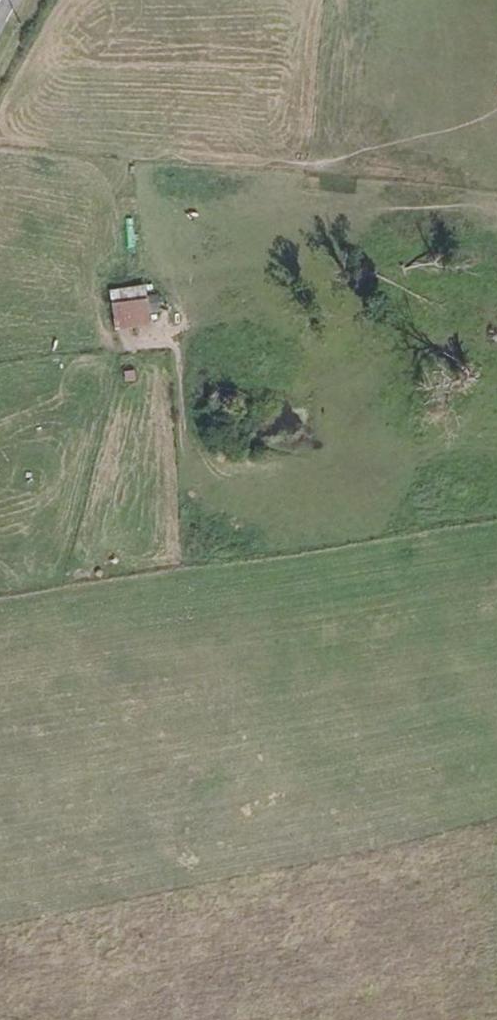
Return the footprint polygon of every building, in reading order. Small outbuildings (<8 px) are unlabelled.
[(133,195),(127,198),(140,227),(146,224),(133,195)] [(108,291),(110,303),(149,297),(147,285),(108,291)] [(136,308),(102,313),(106,336),(140,330),(136,308)]
